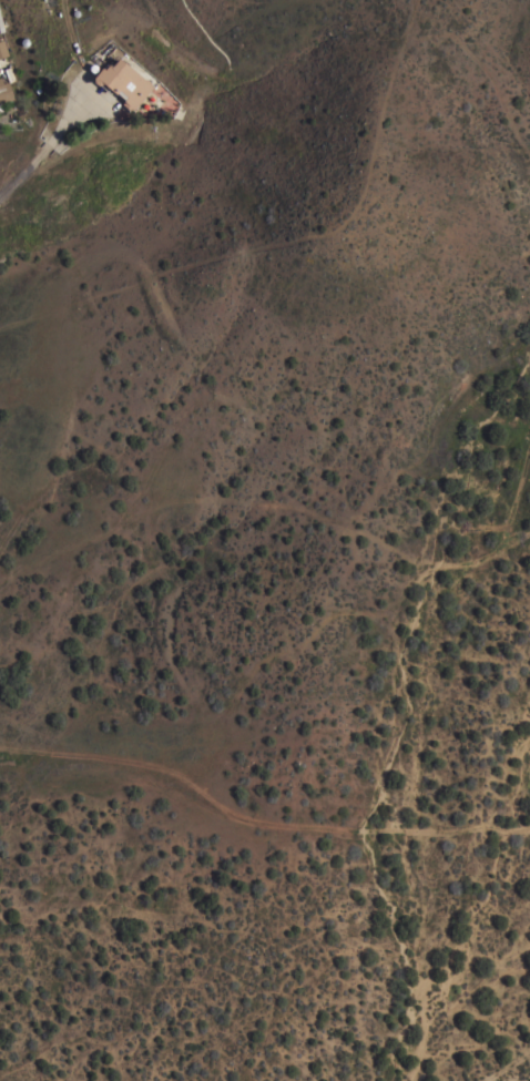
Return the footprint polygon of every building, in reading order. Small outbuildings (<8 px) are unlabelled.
[(144,79),(145,78),(151,82),(150,84),(153,85),(133,109),(132,108),(130,110),(121,103),(123,101),(122,100),(123,99),(115,91),(114,92),(111,90),(109,93),(98,83),(95,83),(92,81),(92,77),(101,67),(103,69),(108,63),(111,65),(118,57),(144,79)] [(13,98),(0,102),(0,75),(2,82),(7,81),(13,98)]
